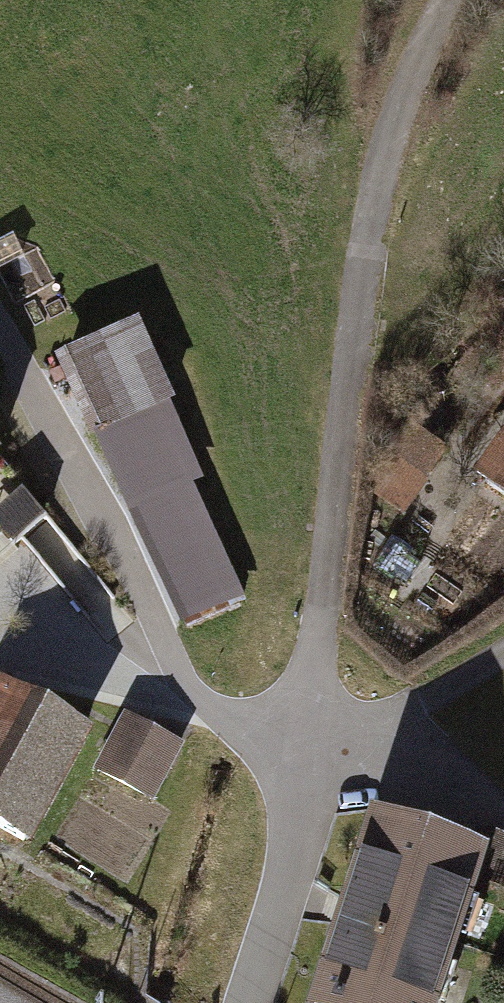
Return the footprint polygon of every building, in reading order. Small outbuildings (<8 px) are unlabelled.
[(137,343),(77,369),(187,629),(247,603),(137,343)] [(477,467),(503,486),(503,428),(477,467)] [(0,682),(0,824),(30,840),(90,731),(0,682)] [(184,741),(122,710),(93,766),(155,798),(184,741)] [(363,812),(309,1002),(430,1002),(475,844),(363,812)]
